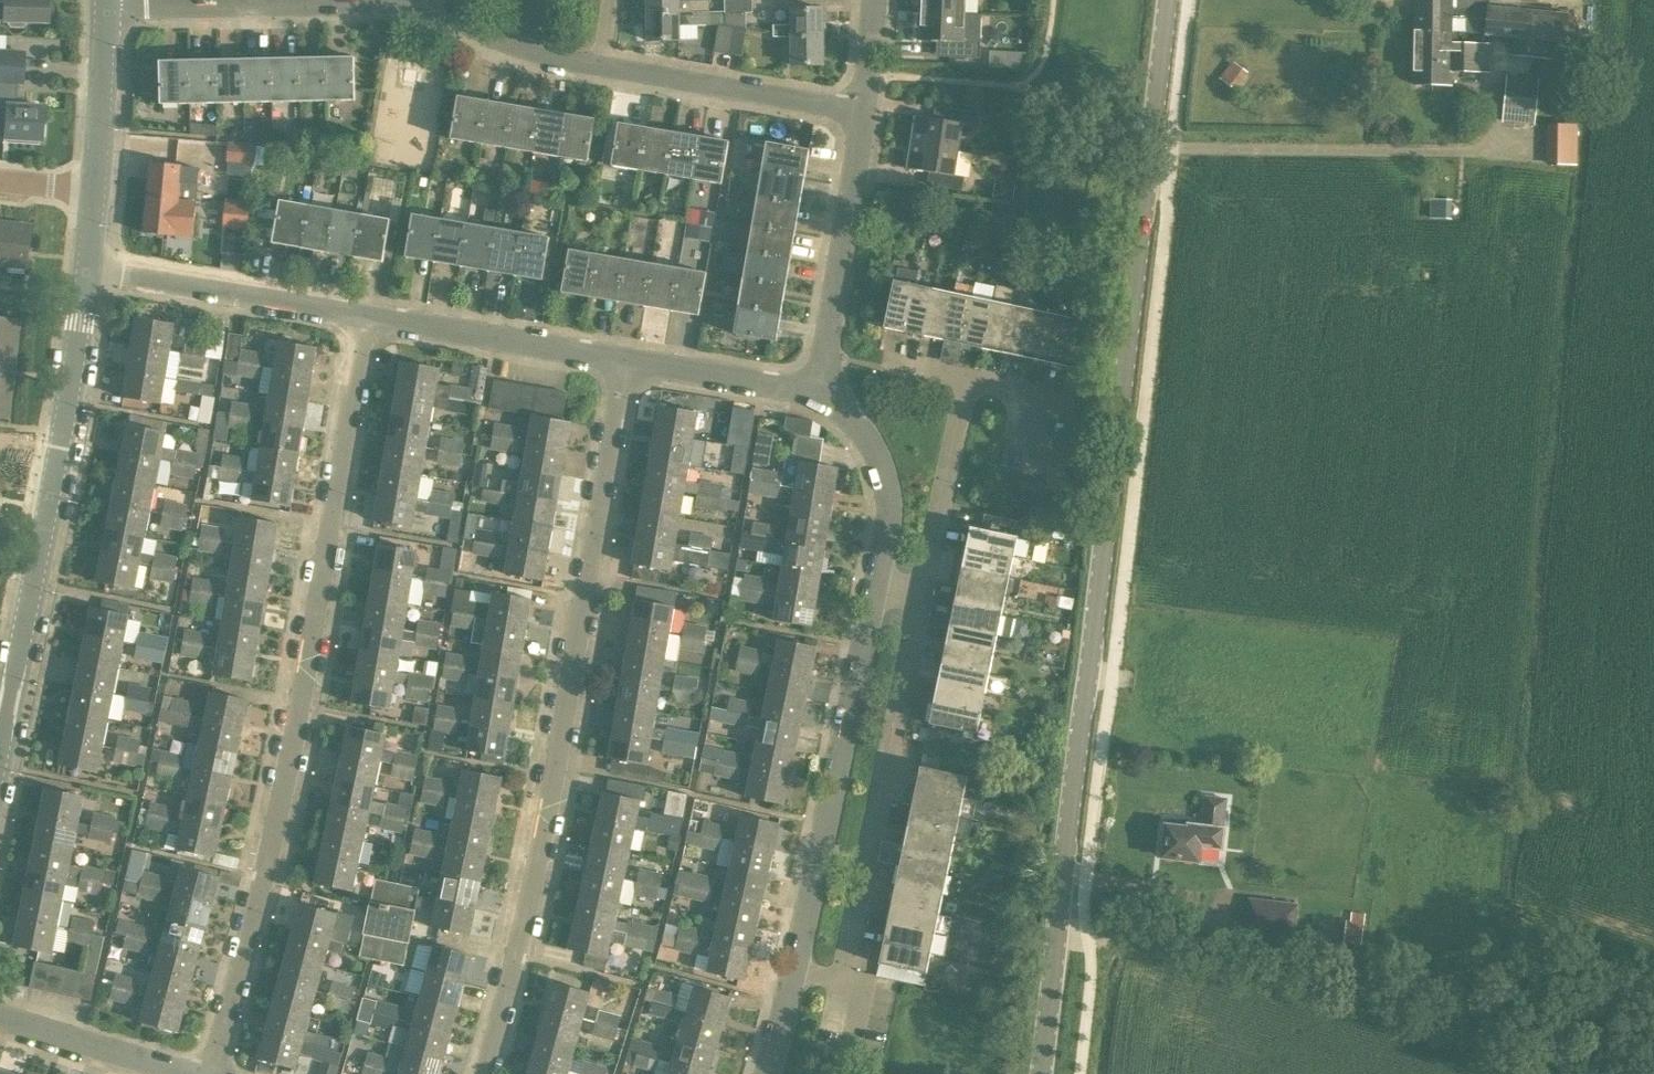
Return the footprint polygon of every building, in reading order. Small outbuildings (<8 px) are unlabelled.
[(7,21),(7,24),(10,27),(21,27),(24,24),(24,22),(47,22),(47,19),(50,19),(54,16),(54,3),(51,0),(47,0),(4,0),(4,2),(0,2),(0,19),(3,20),(3,21),(7,21)] [(648,13),(725,13),(725,12),(709,12),(709,0),(648,0),(648,13)] [(733,27),(747,29),(746,12),(753,12),(753,0),(725,0),(725,12),(725,13),(726,25),(733,27)] [(922,13),(965,15),(965,0),(923,0),(922,13)] [(1517,38),(1515,55),(1550,59),(1552,41),(1566,42),(1568,13),(1547,11),(1465,9),(1465,0),(1416,0),(1414,85),(1452,85),(1452,71),(1489,72),(1490,44),(1453,44),(1453,20),(1464,20),(1464,33),(1517,38)] [(792,36),(792,38),(824,38),(824,9),(791,10),(791,24),(773,24),(773,36),(792,36)] [(679,25),(719,24),(726,25),(725,13),(648,13),(648,41),(680,41),(679,25)] [(922,13),(921,42),(935,42),(950,43),(949,57),(980,58),(981,35),(981,15),(965,15),(922,13)] [(714,52),(728,55),(733,27),(726,25),(719,24),(714,52)] [(733,27),(728,55),(742,57),(747,29),(733,27)] [(824,38),(792,38),(792,65),(824,65),(824,38)] [(4,138),(4,139),(41,142),(41,138),(44,138),(45,124),(42,124),(43,107),(16,105),(17,84),(23,84),(25,50),(0,48),(0,137),(4,138)] [(1012,52),(1012,68),(1026,68),(1026,66),(1026,61),(1027,53),(1012,52)] [(326,57),(299,58),(300,102),(327,101),(326,57)] [(354,57),(326,57),(327,101),(355,100),(354,57)] [(299,58),(271,59),(272,102),(300,102),(299,58)] [(244,59),(216,60),(217,104),(245,103),(244,59)] [(271,59),(244,59),(245,103),(272,102),(271,59)] [(216,60),(189,61),(190,104),(217,104),(216,60)] [(1251,73),(1232,60),(1220,78),(1238,91),(1251,73)] [(190,104),(189,61),(160,61),(162,105),(190,104)] [(1502,123),(1535,126),(1539,78),(1506,75),(1502,123)] [(452,138),(480,143),(487,100),(459,96),(452,138)] [(480,143),(506,148),(514,105),(487,100),(480,143)] [(506,148),(533,152),(541,110),(514,105),(506,148)] [(918,117),(914,144),(960,151),(963,137),(964,128),(976,130),(980,128),(983,114),(954,109),(952,123),(937,121),(918,117)] [(533,152),(560,157),(568,114),(541,110),(533,152)] [(568,114),(560,157),(588,162),(596,119),(568,114)] [(244,121),(244,142),(267,144),(267,133),(256,132),(256,121),(244,121)] [(217,124),(190,122),(190,133),(217,135),(217,124)] [(1547,126),(1547,164),(1577,165),(1577,123),(1547,122),(1547,126)] [(612,166),(639,170),(646,128),(619,123),(612,166)] [(639,170),(666,175),(673,132),(646,128),(639,170)] [(666,175),(693,180),(700,137),(673,132),(666,175)] [(700,137),(693,180),(722,185),(729,142),(700,137)] [(229,142),(227,161),(254,164),(256,145),(229,142)] [(768,142),(763,170),(805,177),(810,150),(768,142)] [(914,144),(909,170),(929,173),(945,176),(943,187),(962,190),(964,176),(956,175),(960,151),(914,144)] [(742,166),(745,147),(735,145),(732,164),(742,166)] [(152,160),(149,195),(197,200),(198,186),(200,166),(182,165),(182,163),(152,160)] [(763,170),(758,197),(800,204),(805,177),(763,170)] [(378,181),(376,212),(407,214),(408,196),(397,195),(398,182),(378,181)] [(455,191),(453,215),(470,217),(473,193),(455,191)] [(197,200),(149,195),(145,231),(176,234),(176,233),(193,235),(196,214),(197,200)] [(758,197),(754,224),(796,231),(800,204),(758,197)] [(225,198),(223,228),(248,230),(250,200),(225,198)] [(1447,199),(1422,198),(1421,218),(1446,218),(1447,199)] [(273,243),(301,248),(308,205),(280,200),(273,243)] [(301,248),(328,252),(336,209),(308,205),(301,248)] [(718,225),(720,211),(695,206),(692,220),(718,225)] [(328,252),(355,257),(363,214),(336,209),(328,252)] [(407,256),(434,261),(442,218),(414,213),(407,256)] [(363,214),(355,257),(384,262),(391,219),(363,214)] [(434,261),(462,266),(469,223),(442,218),(434,261)] [(26,268),(31,223),(0,220),(0,265),(26,268)] [(462,266),(489,270),(496,228),(469,223),(462,266)] [(754,224),(749,251),(791,258),(796,231),(754,224)] [(489,270),(516,275),(523,232),(496,228),(489,270)] [(523,232),(516,275),(544,280),(551,237),(523,232)] [(713,261),(714,237),(687,237),(687,260),(713,261)] [(562,292),(590,297),(598,254),(570,249),(562,292)] [(749,251),(744,278),(786,285),(791,258),(749,251)] [(590,297),(617,302),(624,259),(598,254),(590,297)] [(617,302),(644,306),(651,263),(624,259),(617,302)] [(644,306),(671,311),(678,268),(651,263),(644,306)] [(678,268),(671,311),(699,316),(706,273),(678,268)] [(744,278),(739,305),(782,312),(786,285),(744,278)] [(885,329),(905,333),(916,284),(896,280),(885,329)] [(1013,298),(1015,288),(981,282),(979,292),(1013,298)] [(905,333),(926,338),(936,289),(916,284),(905,333)] [(926,338),(945,342),(955,293),(936,289),(926,338)] [(945,342),(964,346),(974,297),(955,293),(945,342)] [(964,346),(983,350),(994,301),(974,297),(964,346)] [(983,350),(1003,354),(1013,306),(994,301),(983,350)] [(782,312),(739,305),(734,334),(777,341),(782,312)] [(1003,354),(1022,358),(1033,310),(1013,306),(1003,354)] [(1022,358),(1042,363),(1053,314),(1033,310),(1022,358)] [(1042,363),(1062,367),(1072,318),(1053,314),(1042,363)] [(139,316),(134,342),(173,349),(178,322),(139,316)] [(17,351),(21,320),(0,317),(0,349),(17,351)] [(1072,318),(1062,367),(1094,374),(1100,348),(1087,345),(1092,322),(1072,318)] [(185,340),(183,351),(221,358),(225,332),(210,329),(208,343),(185,340)] [(229,333),(226,357),(262,363),(264,353),(241,349),(243,335),(229,333)] [(282,340),(277,366),(316,372),(320,346),(282,340)] [(134,342),(129,368),(169,375),(173,349),(134,342)] [(13,386),(17,351),(0,349),(0,385),(13,386)] [(221,358),(183,351),(181,366),(204,370),(206,357),(221,360),(221,358)] [(262,363),(226,357),(226,361),(239,363),(237,376),(260,380),(262,363)] [(402,360),(398,386),(482,400),(484,389),(468,386),(439,381),(442,366),(402,360)] [(277,366),(273,392),(311,399),(316,372),(277,366)] [(169,375),(129,368),(125,395),(164,402),(169,375)] [(202,381),(179,377),(177,390),(213,396),(215,385),(201,382),(202,381)] [(491,407),(505,410),(510,381),(495,379),(491,407)] [(505,410),(519,412),(524,384),(510,381),(505,410)] [(519,412),(534,415),(534,414),(539,386),(524,384),(519,412)] [(0,385),(0,417),(9,418),(13,386),(0,385)] [(398,386),(393,413),(433,420),(435,407),(447,409),(447,411),(469,415),(471,402),(481,404),(482,400),(398,386)] [(534,414),(548,416),(553,389),(539,386),(534,414)] [(548,416),(563,419),(567,391),(553,389),(548,416)] [(273,392),(269,419),(307,425),(311,399),(273,392)] [(232,401),(230,412),(252,416),(254,405),(232,401)] [(660,405),(656,432),(694,438),(699,412),(660,405)] [(756,410),(734,406),(728,443),(750,447),(756,410)] [(252,416),(230,412),(227,428),(250,431),(252,416)] [(393,413),(389,440),(428,446),(433,420),(393,413)] [(529,441),(568,447),(572,421),(563,419),(548,416),(534,414),(534,415),(529,441)] [(778,462),(783,419),(767,417),(762,460),(778,462)] [(785,432),(812,437),(815,421),(787,417),(785,432)] [(269,419),(264,445),(302,451),(307,425),(269,419)] [(495,422),(493,435),(516,439),(518,426),(495,422)] [(130,423),(125,449),(164,457),(164,459),(174,461),(173,461),(196,466),(203,467),(203,465),(205,454),(196,453),(166,447),(169,431),(168,431),(130,423)] [(656,432),(652,458),(690,464),(694,438),(656,432)] [(527,454),(525,468),(563,474),(568,447),(529,441),(516,439),(493,435),(490,449),(514,453),(514,451),(527,454)] [(441,437),(439,448),(462,452),(464,441),(441,437)] [(389,440),(384,466),(424,472),(428,446),(389,440)] [(264,445),(260,471),(298,477),(302,451),(264,445)] [(462,452),(439,448),(437,463),(460,467),(462,452)] [(125,449),(120,475),(159,483),(164,459),(164,457),(125,449)] [(223,454),(221,465),(244,468),(246,457),(223,454)] [(734,456),(731,472),(744,474),(746,458),(734,456)] [(652,458),(647,484),(686,490),(685,492),(697,494),(720,497),(721,489),(722,484),(699,481),(699,482),(687,481),(690,464),(652,458)] [(173,461),(171,475),(193,479),(196,466),(173,461)] [(785,472),(783,485),(797,488),(835,494),(839,468),(819,465),(801,462),(799,474),(785,472)] [(244,468),(221,465),(221,466),(209,464),(207,477),(240,483),(241,480),(258,483),(255,498),(294,504),(298,477),(260,471),(260,473),(243,470),(244,468)] [(384,466),(380,492),(419,499),(423,477),(424,472),(384,466)] [(752,467),(750,480),(759,482),(783,486),(783,485),(785,472),(762,468),(752,467)] [(503,479),(501,490),(506,491),(521,494),(559,500),(563,474),(525,468),(522,483),(503,479)] [(120,475),(114,502),(153,510),(159,483),(120,475)] [(475,477),(474,485),(487,487),(488,478),(486,478),(475,477)] [(795,498),(793,514),(831,520),(835,494),(797,488),(783,485),(783,486),(759,482),(750,480),(748,493),(782,498),(782,496),(795,498)] [(647,484),(643,510),(681,516),(685,492),(686,490),(647,484)] [(483,487),(481,501),(504,505),(506,491),(501,490),(483,487)] [(432,489),(430,501),(453,504),(455,493),(432,489)] [(380,492),(375,519),(415,526),(418,509),(429,511),(430,501),(419,499),(380,492)] [(521,494),(516,520),(554,527),(559,500),(521,494)] [(697,494),(695,507),(718,511),(719,508),(720,497),(697,494)] [(166,500),(163,512),(186,516),(188,505),(166,500)] [(429,511),(428,515),(450,519),(451,514),(461,516),(463,508),(453,506),(453,504),(430,501),(429,511)] [(114,502),(109,528),(148,536),(153,510),(114,502)] [(202,504),(196,534),(223,539),(225,528),(209,525),(212,506),(202,504)] [(643,510),(639,537),(677,543),(679,530),(681,516),(643,510)] [(186,516),(163,512),(160,527),(183,531),(186,516)] [(793,514),(788,541),(826,547),(831,520),(793,514)] [(242,515),(238,541),(277,548),(282,521),(242,515)] [(972,528),(967,548),(1015,558),(1019,539),(1039,543),(1041,532),(1022,528),(1023,523),(986,515),(982,530),(972,528)] [(516,520),(512,546),(550,553),(554,527),(516,520)] [(743,526),(741,533),(774,538),(776,525),(753,521),(752,528),(743,526)] [(476,527),(474,540),(497,544),(499,530),(476,527)] [(109,528),(104,553),(143,562),(153,564),(155,554),(145,552),(148,536),(109,528)] [(691,532),(689,545),(710,549),(713,536),(691,532)] [(774,538),(741,533),(739,546),(772,552),(774,538)] [(223,539),(196,534),(196,535),(200,535),(198,551),(221,554),(223,539)] [(639,537),(634,563),(645,565),(643,579),(658,582),(661,568),(672,570),(674,561),(708,566),(709,562),(714,563),(728,565),(729,565),(731,553),(710,550),(710,549),(689,545),(688,546),(677,544),(677,543),(639,537)] [(774,538),(772,552),(786,554),(784,567),(822,573),(826,547),(788,541),(774,538)] [(497,544),(474,540),(472,554),(495,557),(497,544)] [(238,541),(233,568),(273,575),(277,548),(238,541)] [(379,543),(375,569),(413,576),(418,550),(379,543)] [(497,544),(496,555),(510,558),(507,573),(545,580),(550,553),(512,546),(512,547),(497,544)] [(967,548),(963,568),(1011,578),(1011,577),(1015,558),(967,548)] [(155,554),(153,564),(175,568),(177,556),(155,552),(155,554)] [(143,562),(104,553),(98,579),(138,587),(143,562)] [(175,568),(153,564),(150,578),(172,582),(175,568)] [(427,567),(425,578),(449,582),(450,571),(427,567)] [(734,576),(733,585),(818,599),(822,573),(784,567),(782,579),(745,573),(744,578),(734,576)] [(233,568),(229,594),(268,601),(273,575),(233,568)] [(963,568),(959,587),(1007,597),(1016,599),(1021,579),(1011,577),(1011,578),(963,568)] [(375,569),(370,596),(409,603),(413,576),(375,569)] [(193,577),(191,588),(214,592),(216,580),(193,577)] [(449,582),(425,578),(423,593),(446,597),(449,582)] [(818,599),(733,585),(731,596),(741,598),(740,600),(763,603),(764,601),(778,603),(775,620),(813,627),(818,599)] [(959,587),(955,605),(1003,614),(1007,597),(959,587)] [(214,592),(191,588),(189,603),(212,607),(214,592)] [(455,588),(451,611),(476,615),(490,618),(529,625),(534,598),(495,592),(493,604),(470,600),(471,591),(455,588)] [(229,594),(225,620),(264,627),(268,601),(229,594)] [(370,596),(366,623),(404,630),(404,629),(409,603),(370,596)] [(637,600),(632,626),(671,633),(675,607),(637,600)] [(94,605),(88,632),(127,640),(132,613),(94,605)] [(955,605),(951,626),(999,637),(999,635),(1012,637),(1015,619),(1003,617),(1003,614),(955,605)] [(453,612),(451,626),(473,630),(476,615),(451,611),(451,612),(453,612)] [(490,618),(486,644),(524,651),(529,625),(490,618)] [(416,632),(439,636),(441,622),(418,619),(416,631),(416,632)] [(225,620),(220,647),(260,653),(264,627),(225,620)] [(684,622),(682,635),(705,639),(707,626),(684,622)] [(366,623),(362,648),(400,655),(403,640),(415,642),(414,646),(437,649),(439,636),(416,632),(416,631),(404,629),(404,630),(366,623)] [(632,626),(627,652),(666,658),(671,633),(632,626)] [(951,626),(947,646),(995,656),(999,637),(951,626)] [(185,629),(183,640),(206,644),(208,632),(185,629)] [(139,631),(137,642),(160,647),(166,649),(168,637),(162,636),(139,631)] [(88,632),(82,659),(121,667),(127,640),(88,632)] [(705,639),(682,635),(680,649),(702,652),(705,639)] [(741,645),(738,658),(760,663),(774,666),(813,673),(819,647),(780,639),(777,655),(763,652),(763,650),(741,645)] [(206,644),(183,640),(181,656),(203,659),(206,644)] [(137,642),(134,658),(157,662),(163,663),(166,649),(160,647),(137,642)] [(486,644),(481,670),(520,677),(524,651),(486,644)] [(947,646),(942,665),(990,675),(995,656),(947,646)] [(260,653),(220,647),(216,673),(255,680),(260,653)] [(362,648),(357,674),(396,681),(395,683),(408,685),(431,689),(433,689),(433,687),(435,676),(422,674),(410,671),(409,674),(397,672),(400,655),(362,648)] [(446,652),(444,664),(467,668),(469,656),(446,652)] [(627,652),(622,678),(661,685),(666,658),(627,652)] [(738,658),(735,671),(757,675),(760,663),(738,658)] [(82,659),(77,685),(116,693),(121,667),(82,659)] [(467,668),(444,664),(442,678),(465,682),(467,668)] [(942,665),(938,685),(986,695),(990,675),(942,665)] [(774,666),(769,691),(808,699),(813,673),(774,666)] [(481,670),(477,697),(515,704),(520,677),(481,670)] [(357,674),(353,702),(391,708),(395,683),(396,681),(357,674)] [(675,674),(673,687),(696,691),(698,678),(675,674)] [(622,678),(618,704),(657,711),(661,685),(622,678)] [(128,683),(126,695),(149,700),(151,687),(128,683)] [(77,685),(72,711),(110,719),(116,693),(77,685)] [(408,685),(406,698),(428,702),(431,689),(408,685)] [(938,685),(934,705),(982,715),(986,695),(938,685)] [(696,691),(673,687),(671,701),(694,704),(696,691)] [(207,717),(246,725),(252,698),(213,690),(207,717)] [(764,716),(802,725),(808,699),(769,691),(764,716)] [(149,700),(126,695),(124,710),(154,715),(155,709),(154,709),(155,702),(149,701),(149,700)] [(164,696),(162,707),(193,713),(195,702),(164,696)] [(477,697),(472,723),(511,730),(515,704),(477,697)] [(730,697),(728,709),(727,709),(750,713),(752,702),(730,697)] [(438,704),(436,717),(458,721),(460,708),(438,704)] [(618,704),(613,730),(652,737),(664,739),(666,728),(654,726),(657,711),(618,704)] [(982,715),(934,705),(930,725),(978,735),(982,715)] [(761,728),(758,743),(797,751),(802,725),(764,716),(764,717),(750,714),(750,713),(727,709),(728,709),(712,706),(707,732),(715,733),(718,720),(725,721),(724,723),(747,728),(747,725),(761,728)] [(204,729),(201,743),(240,751),(246,725),(207,717),(193,715),(193,713),(162,707),(159,721),(191,728),(191,726),(204,729)] [(72,711),(66,736),(105,744),(110,719),(72,711)] [(458,721),(436,717),(433,730),(456,734),(458,721)] [(472,723),(467,750),(482,753),(481,760),(504,764),(505,757),(506,757),(511,730),(472,723)] [(350,725),(344,751),(381,760),(381,761),(393,763),(416,768),(416,767),(419,755),(396,750),(396,752),(383,750),(387,733),(350,725)] [(666,728),(664,739),(698,745),(700,732),(666,727),(666,728)] [(613,730),(608,757),(612,758),(624,760),(646,764),(647,764),(652,737),(613,730)] [(119,734),(116,746),(138,751),(139,751),(140,743),(141,738),(119,734)] [(105,744),(66,736),(61,763),(100,771),(105,744)] [(698,745),(664,739),(662,752),(695,758),(698,745)] [(201,743),(196,768),(234,777),(240,751),(201,743)] [(753,769),(753,770),(791,778),(797,751),(758,743),(753,769)] [(704,745),(701,759),(739,767),(739,766),(742,753),(704,745)] [(138,751),(116,746),(113,761),(136,766),(137,763),(145,765),(147,754),(138,752),(138,751)] [(152,751),(151,758),(182,765),(185,754),(161,749),(161,753),(152,751)] [(344,751),(338,777),(376,785),(381,761),(381,760),(344,751)] [(182,765),(151,758),(150,761),(159,763),(156,776),(179,781),(182,765)] [(701,759),(699,771),(700,771),(750,782),(747,797),(786,805),(791,778),(753,770),(753,769),(739,766),(739,767),(701,759)] [(393,763),(390,776),(414,781),(416,768),(393,763)] [(196,768),(190,795),(229,803),(234,777),(196,768)] [(920,768),(916,788),(963,799),(968,778),(920,768)] [(460,795),(499,803),(504,777),(465,769),(460,795)] [(426,776),(423,788),(446,792),(448,780),(426,776)] [(338,777),(333,804),(370,812),(382,815),(382,814),(409,820),(411,809),(407,808),(408,806),(372,800),(376,785),(338,777)] [(47,787),(42,814),(80,821),(85,794),(47,787)] [(446,792),(423,788),(420,802),(443,806),(446,792)] [(916,788),(912,808),(959,818),(963,799),(916,788)] [(598,819),(637,828),(670,835),(673,821),(650,816),(649,818),(639,816),(643,800),(604,792),(598,819)] [(150,801),(147,814),(223,830),(229,803),(190,795),(187,811),(173,808),(174,805),(150,801)] [(455,821),(493,830),(499,803),(460,795),(455,821)] [(1186,828),(1167,826),(1163,857),(1198,861),(1200,846),(1221,849),(1224,828),(1223,828),(1226,800),(1206,797),(1202,826),(1187,824),(1186,828)] [(333,804),(327,830),(364,838),(370,812),(333,804)] [(912,808),(908,827),(955,838),(959,818),(912,808)] [(91,824),(114,828),(116,817),(94,812),(91,824)] [(223,830),(147,814),(139,812),(137,825),(145,826),(145,828),(167,832),(168,830),(182,833),(179,847),(217,856),(223,830)] [(42,814),(36,839),(74,847),(77,834),(89,836),(88,838),(111,843),(114,828),(91,824),(91,825),(79,822),(80,821),(42,814)] [(382,814),(382,815),(379,828),(402,833),(405,820),(409,821),(409,820),(382,814)] [(737,842),(775,851),(782,824),(743,815),(737,842)] [(598,819),(593,845),(631,853),(637,828),(598,819)] [(688,829),(687,830),(723,838),(726,825),(703,820),(700,832),(688,829)] [(449,848),(488,856),(493,830),(455,821),(449,848)] [(908,827),(904,847),(951,857),(955,838),(908,827)] [(414,828),(412,841),(435,845),(437,832),(414,828)] [(327,830),(321,856),(358,864),(364,838),(327,830)] [(723,838),(687,830),(685,843),(720,851),(723,838)] [(36,839),(31,865),(104,880),(106,869),(83,864),(82,867),(71,865),(74,847),(36,839)] [(435,845),(412,841),(409,854),(432,858),(435,845)] [(731,868),(769,877),(775,851),(737,842),(731,868)] [(593,845),(587,871),(625,879),(631,853),(593,845)] [(904,847),(899,866),(947,876),(951,857),(904,847)] [(444,874),(483,882),(488,856),(449,848),(444,874)] [(358,864),(321,856),(316,882),(353,890),(358,864)] [(31,865),(26,891),(64,899),(67,885),(79,887),(78,891),(101,895),(104,880),(31,865)] [(183,866),(176,891),(214,901),(221,876),(183,866)] [(899,866),(895,886),(943,896),(947,876),(899,866)] [(639,868),(637,882),(659,887),(662,873),(639,868)] [(725,894),(763,903),(769,877),(731,868),(728,883),(713,880),(714,877),(679,868),(675,883),(711,891),(711,890),(725,894)] [(127,869),(126,878),(163,888),(166,876),(144,871),(143,873),(127,869)] [(587,871),(581,896),(620,905),(625,879),(587,871)] [(439,900),(477,908),(483,882),(444,874),(439,900)] [(163,888),(126,878),(123,891),(138,895),(137,897),(159,903),(163,888)] [(376,879),(372,900),(383,902),(388,882),(376,879)] [(399,884),(388,882),(383,902),(394,905),(399,884)] [(659,887),(637,882),(634,894),(656,899),(659,887)] [(708,902),(711,891),(675,883),(673,894),(708,902)] [(394,905),(405,907),(409,886),(399,884),(394,905)] [(405,907),(416,909),(416,907),(437,911),(433,926),(472,934),(477,908),(439,900),(418,896),(420,888),(409,886),(405,907)] [(895,886),(891,905),(939,915),(943,896),(895,886)] [(26,891),(21,917),(58,925),(64,899),(26,891)] [(176,891),(169,916),(207,927),(214,901),(176,891)] [(725,894),(719,920),(758,928),(763,903),(725,894)] [(581,896),(576,923),(655,940),(659,923),(651,925),(628,921),(628,923),(616,921),(620,905),(581,896)] [(1245,930),(1295,935),(1298,902),(1248,897),(1245,930)] [(387,938),(398,940),(410,943),(417,910),(415,910),(416,909),(405,907),(394,905),(383,902),(372,900),(371,902),(370,901),(364,933),(376,936),(387,938)] [(300,903),(293,928),(331,938),(338,913),(300,903)] [(891,905),(887,925),(934,935),(939,915),(891,905)] [(1365,913),(1351,912),(1351,920),(1346,919),(1344,942),(1361,944),(1365,913)] [(957,915),(953,934),(1005,945),(1009,926),(957,915)] [(72,916),(70,927),(93,932),(95,920),(72,916)] [(169,916),(163,942),(201,953),(207,927),(169,916)] [(58,925),(21,917),(15,945),(53,952),(58,925)] [(119,919),(116,930),(150,939),(153,928),(119,919)] [(703,931),(700,942),(752,954),(758,928),(719,920),(716,935),(709,934),(709,932),(703,931)] [(655,940),(576,923),(570,949),(608,957),(612,940),(625,943),(624,945),(653,951),(655,940)] [(680,927),(677,937),(700,942),(703,931),(703,929),(680,924),(680,927)] [(887,925),(883,945),(930,955),(934,935),(887,925)] [(93,932),(70,927),(67,943),(90,947),(93,932)] [(293,928),(287,953),(325,964),(328,950),(341,953),(344,942),(331,939),(331,938),(293,928)] [(150,939),(116,930),(116,932),(127,935),(123,948),(146,954),(150,939)] [(89,965),(104,968),(112,935),(96,932),(89,965)] [(360,957),(371,959),(376,936),(364,933),(363,935),(365,935),(360,957)] [(371,959),(382,961),(387,938),(376,936),(371,959)] [(675,949),(674,950),(697,955),(700,942),(677,937),(675,949)] [(382,961),(392,963),(398,940),(387,938),(382,961)] [(398,940),(392,963),(404,965),(408,943),(410,944),(410,943),(398,940)] [(163,942),(155,969),(193,979),(201,953),(163,942)] [(700,942),(697,955),(711,958),(707,972),(745,981),(752,954),(700,942)] [(427,971),(466,981),(472,955),(434,945),(427,971)] [(930,955),(883,945),(878,964),(926,975),(930,955)] [(287,953),(279,980),(318,990),(325,964),(287,953)] [(31,986),(46,989),(52,963),(36,960),(31,986)] [(46,989),(61,992),(67,966),(52,963),(46,989)] [(61,992),(76,995),(82,969),(67,966),(61,992)] [(82,969),(76,995),(92,998),(97,972),(82,969)] [(155,969),(149,994),(187,1004),(193,979),(155,969)] [(873,1010),(885,976),(863,969),(851,1003),(873,1010)] [(420,996),(459,1006),(466,981),(427,971),(420,996)] [(116,973),(113,984),(135,990),(138,979),(116,973)] [(279,980),(273,1005),(311,1016),(318,990),(279,980)] [(333,981),(329,993),(351,999),(355,987),(333,981)] [(547,1008),(585,1018),(592,992),(554,982),(547,1008)] [(135,990),(113,984),(110,999),(132,1004),(135,990)] [(696,987),(689,1012),(726,1023),(733,998),(696,987)] [(657,989),(653,1001),(674,1007),(678,995),(677,995),(657,989)] [(351,999),(329,993),(325,1006),(347,1013),(351,999)] [(187,1004),(149,994),(142,1020),(180,1030),(187,1004)] [(413,1023),(452,1033),(459,1006),(420,996),(413,1023)] [(371,1024),(375,1013),(378,1001),(364,997),(358,1020),(371,1024)] [(404,1008),(378,1001),(375,1013),(407,1021),(408,1020),(401,1018),(404,1008)] [(652,1002),(649,1013),(671,1020),(674,1008),(674,1007),(653,1001),(652,1002)] [(273,1005),(265,1031),(315,1045),(318,1035),(306,1032),(311,1016),(273,1005)] [(547,1008),(540,1034),(578,1045),(585,1018),(547,1008)] [(598,1011),(595,1021),(617,1027),(620,1017),(598,1011)] [(688,1012),(681,1038),(718,1050),(726,1023),(689,1012),(688,1012)] [(407,1047),(445,1058),(452,1033),(413,1023),(413,1025),(407,1024),(407,1021),(375,1013),(371,1024),(397,1032),(398,1029),(411,1033),(407,1047)] [(625,1041),(628,1030),(617,1027),(595,1021),(592,1035),(614,1041),(615,1038),(625,1041)] [(265,1031),(259,1057),(279,1062),(291,1065),(297,1067),(300,1053),(312,1056),(312,1058),(322,1061),(338,1065),(339,1066),(340,1066),(343,1053),(337,1051),(315,1045),(265,1031)] [(318,1035),(315,1045),(337,1051),(341,1038),(319,1032),(318,1035)] [(540,1034),(533,1059),(571,1070),(573,1060),(578,1045),(540,1034)] [(633,1037),(629,1049),(711,1073),(718,1050),(681,1038),(676,1053),(662,1049),(663,1045),(633,1037)] [(400,1073),(402,1073),(441,1073),(445,1058),(407,1047),(403,1064),(400,1073)] [(670,1073),(710,1073),(711,1073),(629,1049),(625,1061),(633,1063),(633,1064),(656,1071),(656,1069),(670,1073)] [(368,1051),(364,1064),(387,1070),(389,1060),(390,1057),(388,1057),(368,1051)] [(529,1073),(570,1073),(571,1070),(533,1059),(529,1073)] [(581,1072),(587,1073),(605,1073),(607,1066),(584,1060),(583,1063),(581,1072)] [(387,1070),(364,1064),(362,1073),(386,1073),(387,1070)]
